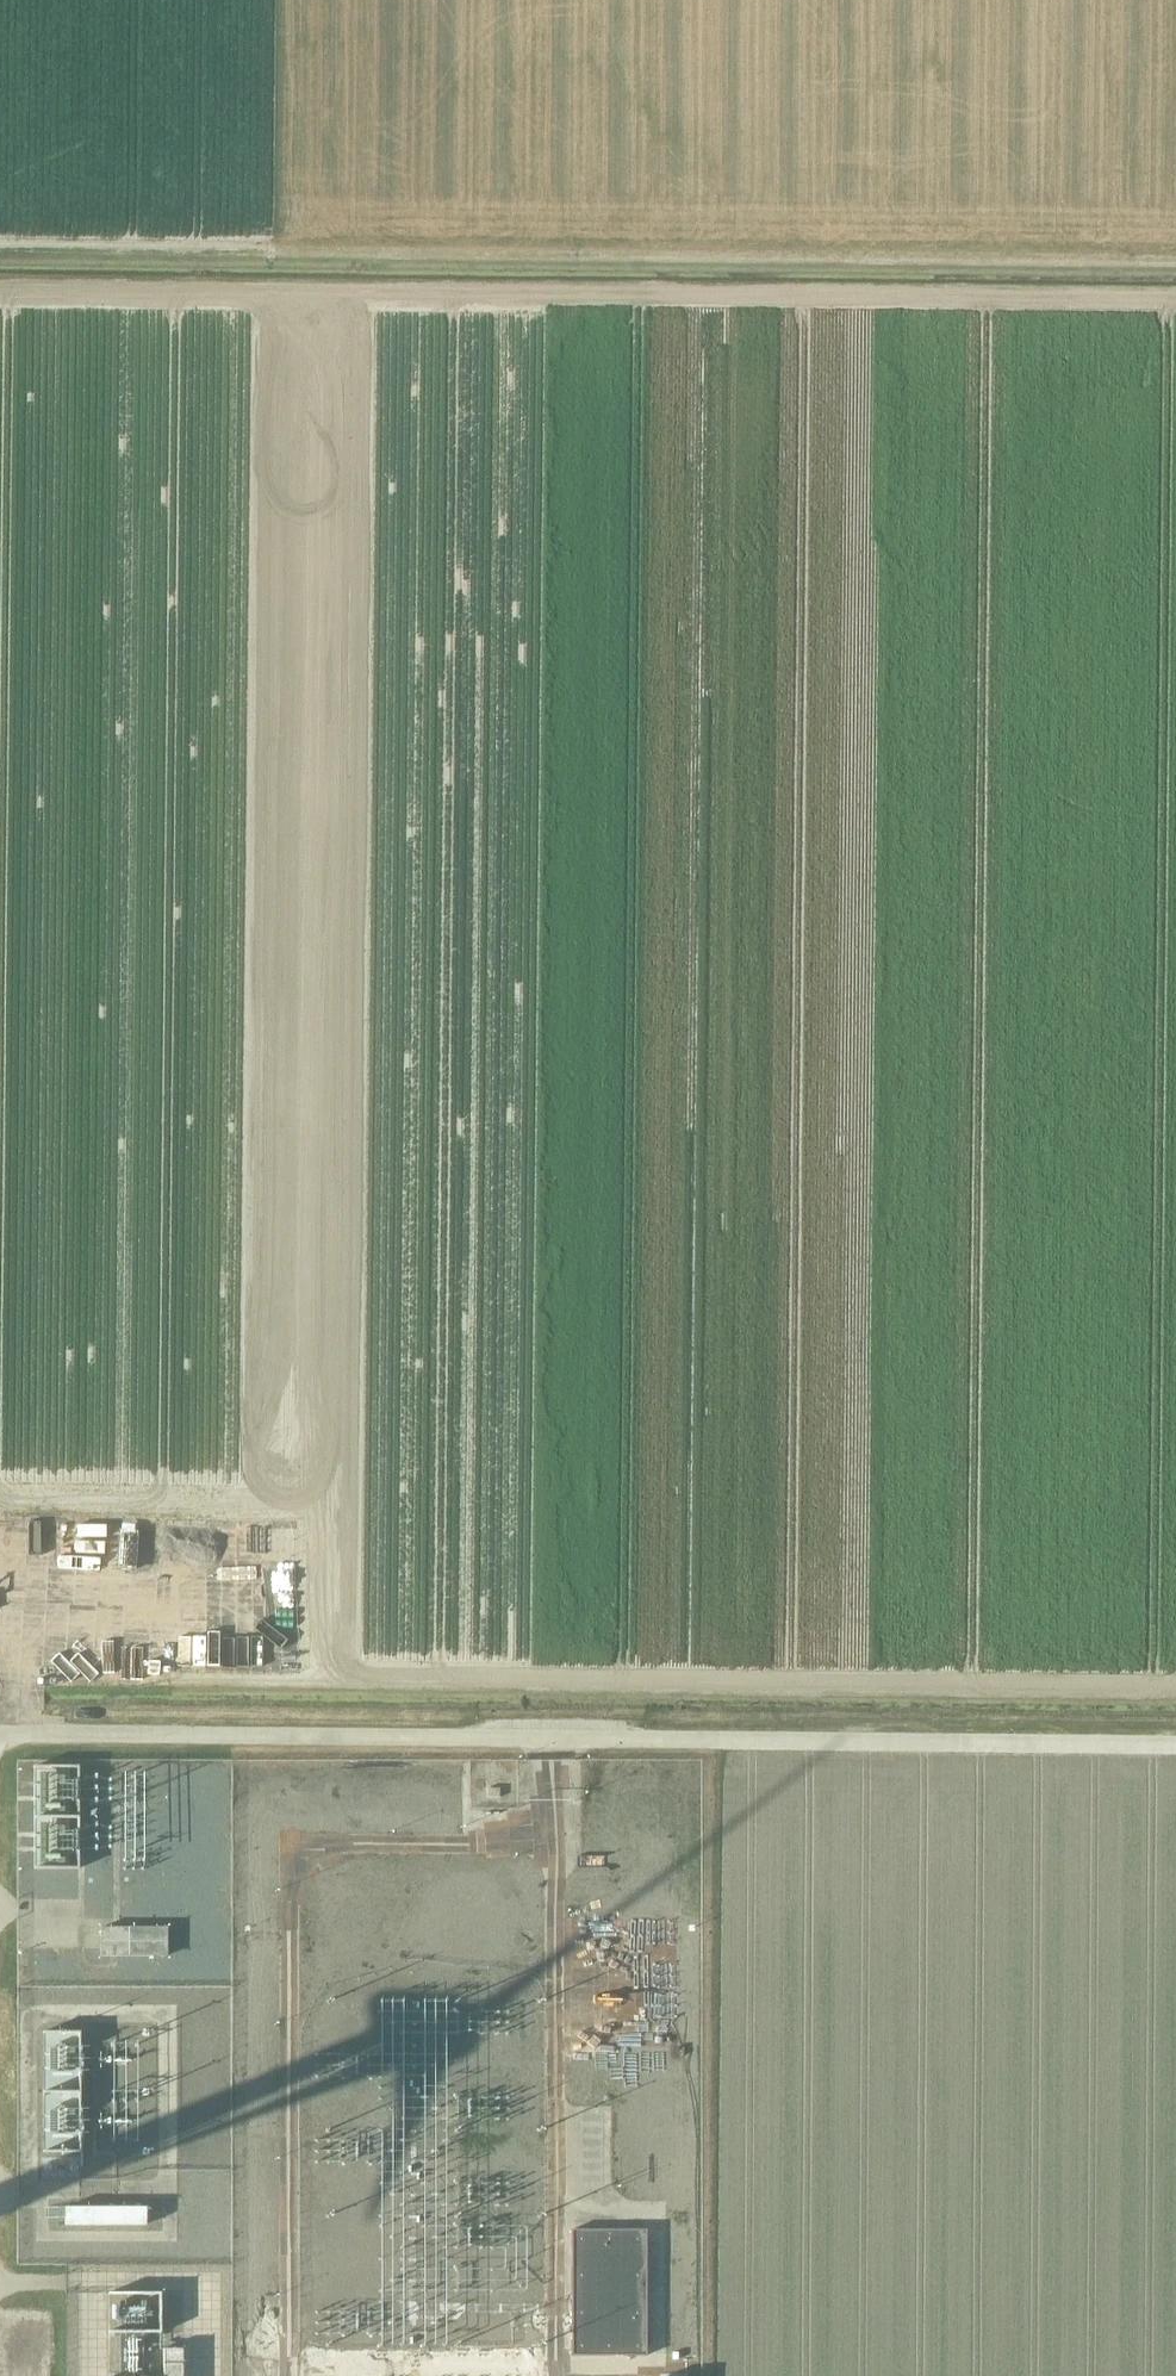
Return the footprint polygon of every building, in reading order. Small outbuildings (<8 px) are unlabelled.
[(166,1927),(100,1927),(100,1955),(166,1955),(166,1927)] [(145,2203),(65,2203),(65,2225),(145,2225),(145,2203)] [(571,2225),(571,2351),(646,2351),(646,2225),(571,2225)] [(162,2375),(182,2375),(182,2346),(162,2346),(162,2375)]
